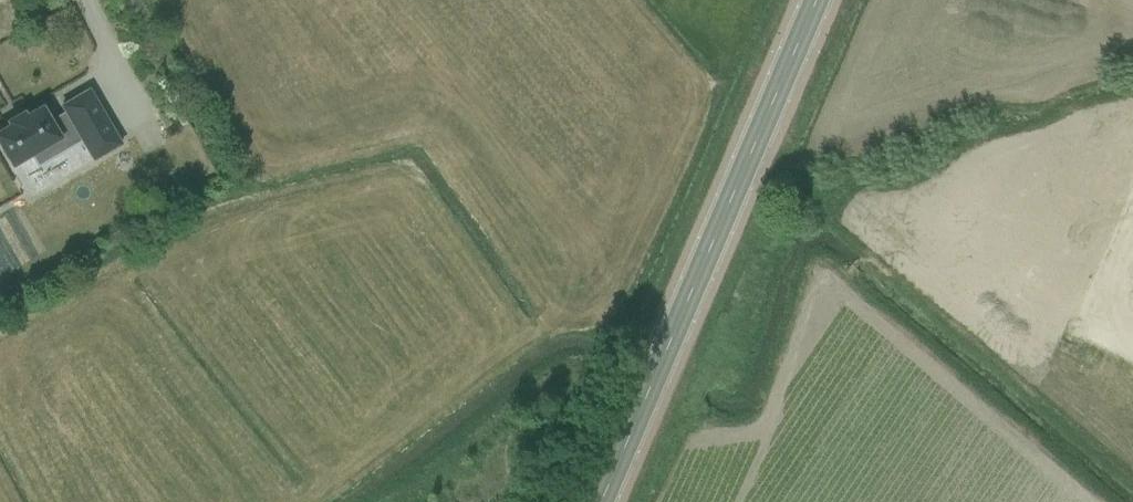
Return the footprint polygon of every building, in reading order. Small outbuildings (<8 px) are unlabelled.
[(0,133),(0,144),(12,164),(28,155),(36,169),(84,142),(94,159),(119,143),(88,91),(63,106),(65,111),(49,120),(42,108),(25,118),(23,114),(10,122),(13,125),(0,133)]
